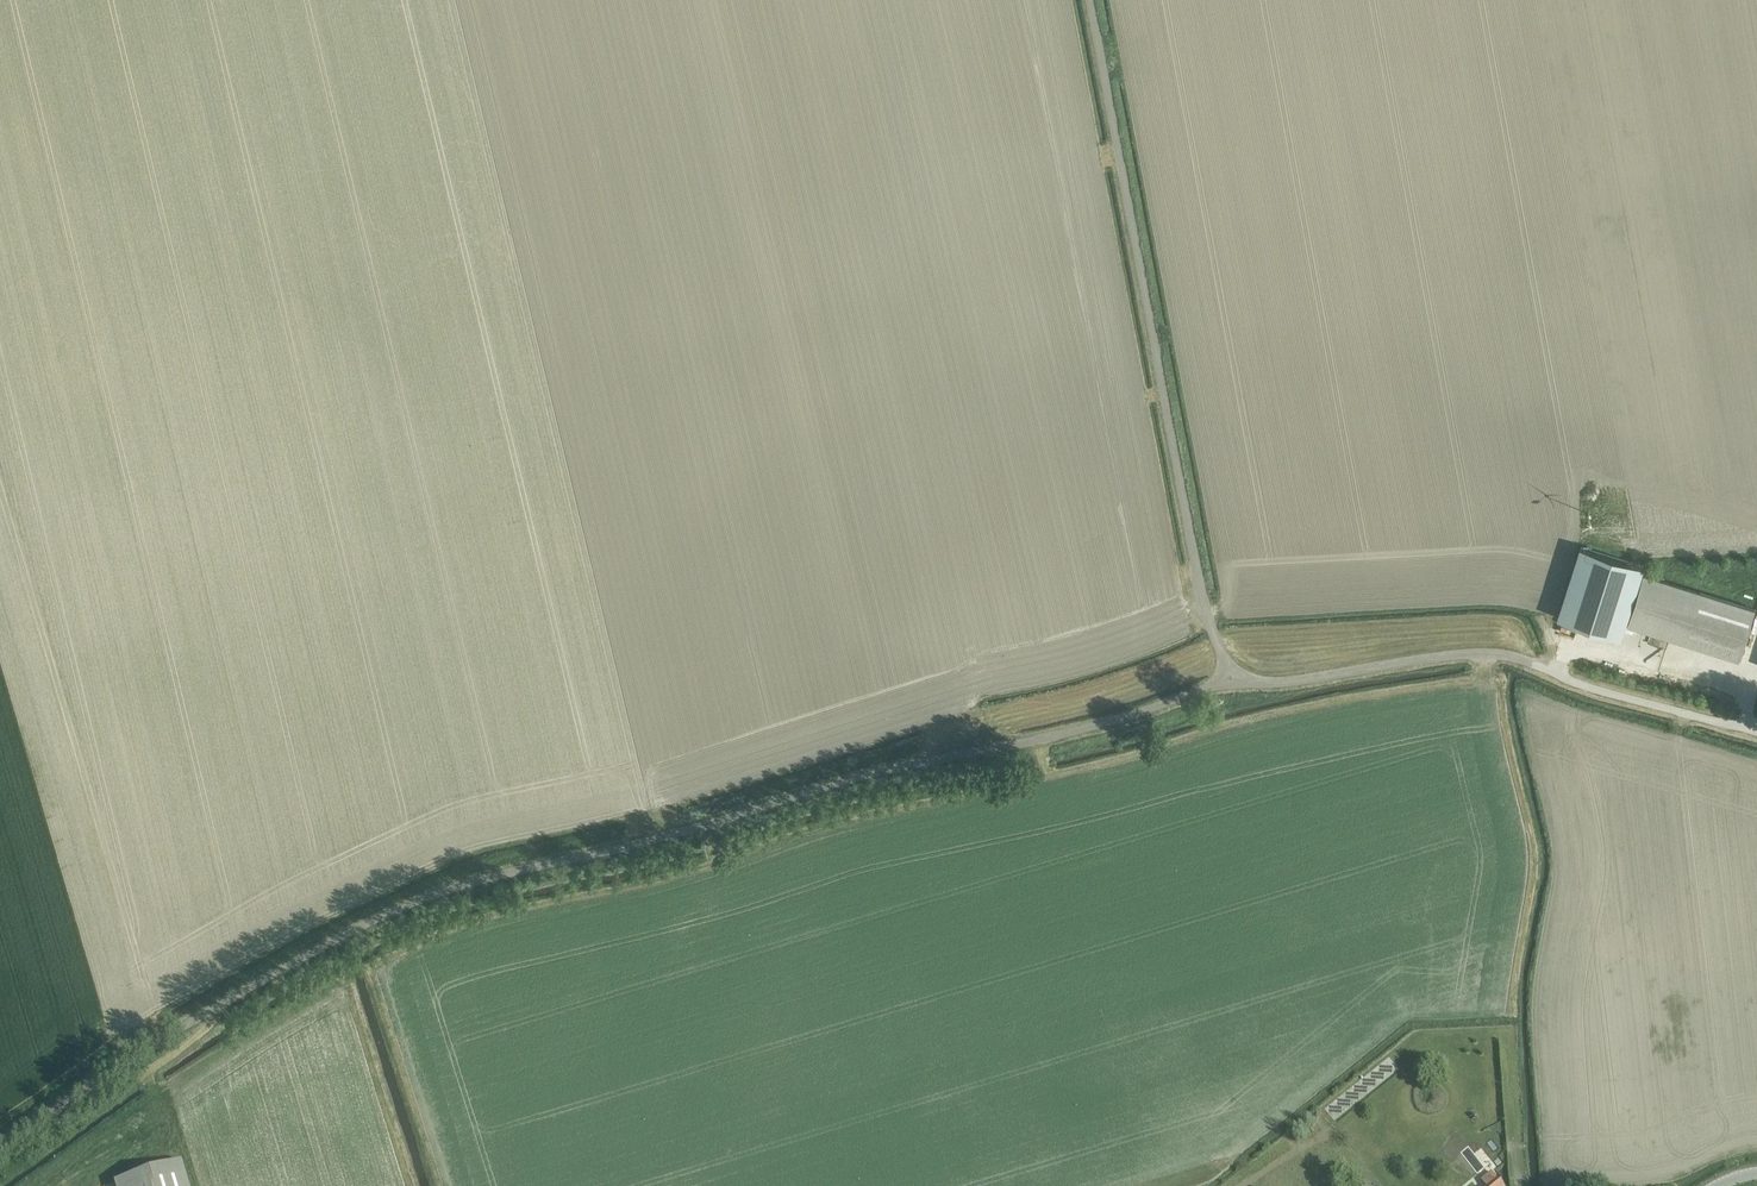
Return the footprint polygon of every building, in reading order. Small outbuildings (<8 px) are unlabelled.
[(1628,561),(1581,547),(1559,619),(1605,633),(1628,561)] [(1645,575),(1629,625),(1738,660),(1754,609),(1645,575)] [(113,1183),(114,1185),(190,1185),(182,1161),(113,1183)]
